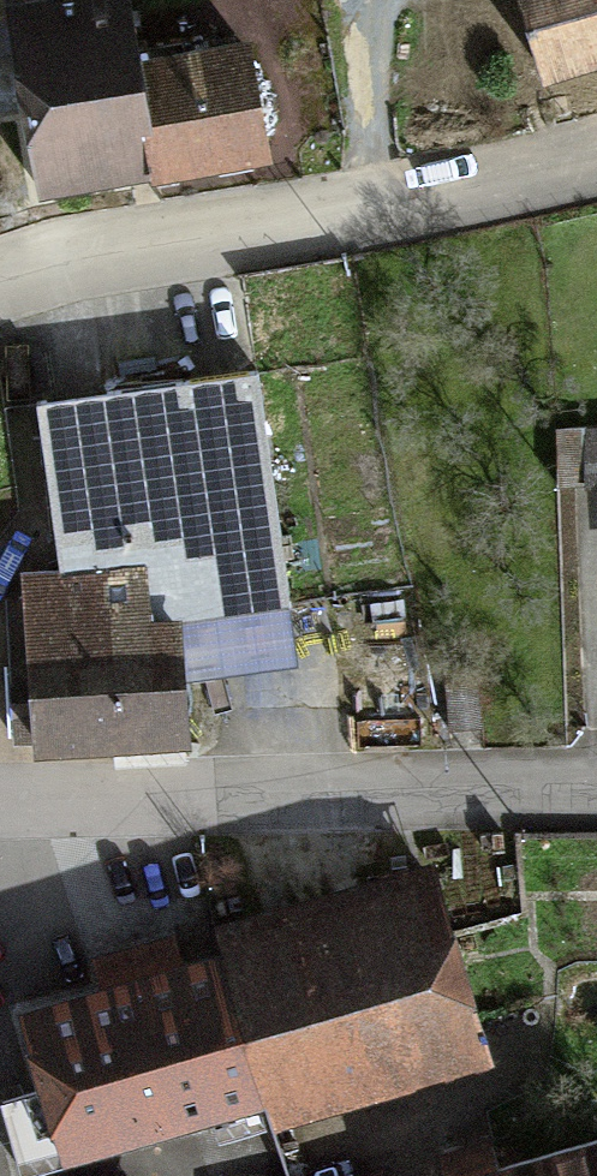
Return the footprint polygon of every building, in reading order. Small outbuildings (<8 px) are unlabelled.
[(46,188),(152,174),(138,70),(128,0),(121,0),(22,14),(46,188)] [(567,72),(596,63),(596,0),(546,0),(567,72)] [(248,55),(138,70),(152,174),(263,159),(248,55)] [(250,388),(48,413),(68,574),(74,622),(180,609),(276,597),(250,388)] [(68,574),(30,581),(38,749),(179,739),(180,609),(74,622),(68,574)] [(433,866),(22,998),(71,1149),(184,1113),(243,1094),(280,1082),(291,1116),(493,1051),(433,866)] [(243,1094),(184,1113),(204,1175),(269,1175),(243,1094)] [(503,1175),(596,1175),(596,1148),(503,1175)]
